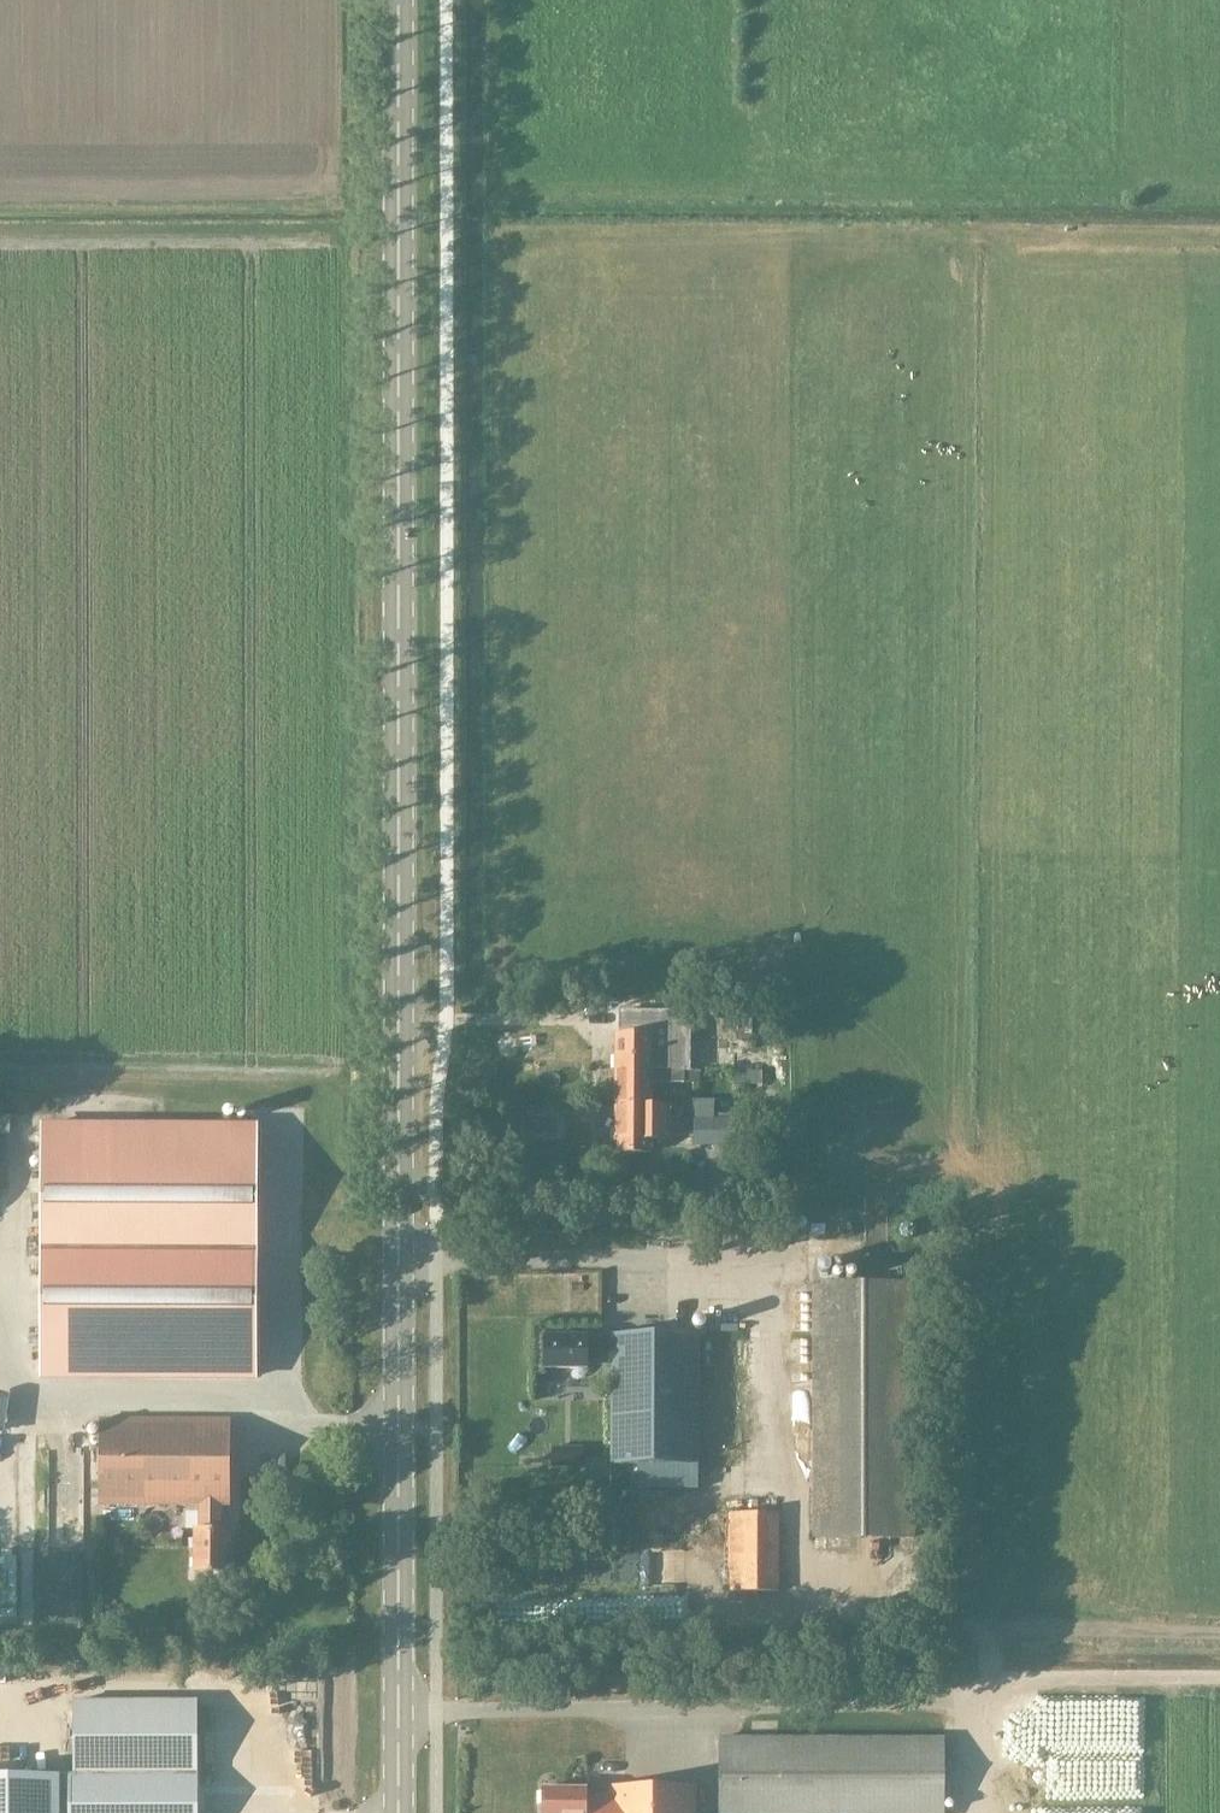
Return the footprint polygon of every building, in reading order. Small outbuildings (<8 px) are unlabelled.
[(736,1039),(751,1040),(751,1015),(735,1015),(735,1009),(724,1010),(724,1040),(736,1039)] [(614,1033),(614,1069),(651,1069),(671,1069),(671,1022),(662,1022),(662,1012),(619,1012),(619,1033),(614,1033)] [(651,1069),(614,1069),(614,1104),(651,1104),(651,1083),(683,1083),(683,1069),(651,1069)] [(651,1105),(651,1104),(614,1104),(614,1140),(616,1140),(616,1152),(649,1152),(649,1140),(651,1140),(651,1139),(669,1139),(669,1118),(683,1118),(683,1105),(651,1105)] [(693,1120),(692,1144),(731,1144),(731,1120),(693,1120)] [(40,1374),(254,1375),(255,1126),(41,1126),(40,1374)] [(811,1539),(914,1538),(914,1280),(811,1280),(811,1539)] [(611,1463),(696,1463),(696,1335),(611,1335),(611,1342),(587,1342),(587,1337),(543,1337),(543,1368),(587,1368),(587,1364),(611,1364),(611,1463)] [(228,1505),(228,1419),(99,1419),(99,1504),(198,1505),(198,1529),(194,1529),(193,1572),(226,1572),(225,1528),(220,1528),(220,1505),(228,1505)] [(778,1590),(779,1513),(729,1512),(728,1591),(778,1590)] [(72,1776),(196,1775),(196,1700),(72,1700),(72,1774),(72,1776)] [(943,1739),(719,1737),(719,1812),(943,1812),(943,1739)] [(0,1774),(0,1812),(196,1812),(196,1775),(72,1776),(72,1774),(0,1774)] [(542,1788),(542,1812),(695,1812),(695,1786),(610,1786),(610,1794),(586,1793),(586,1788),(542,1788)]
